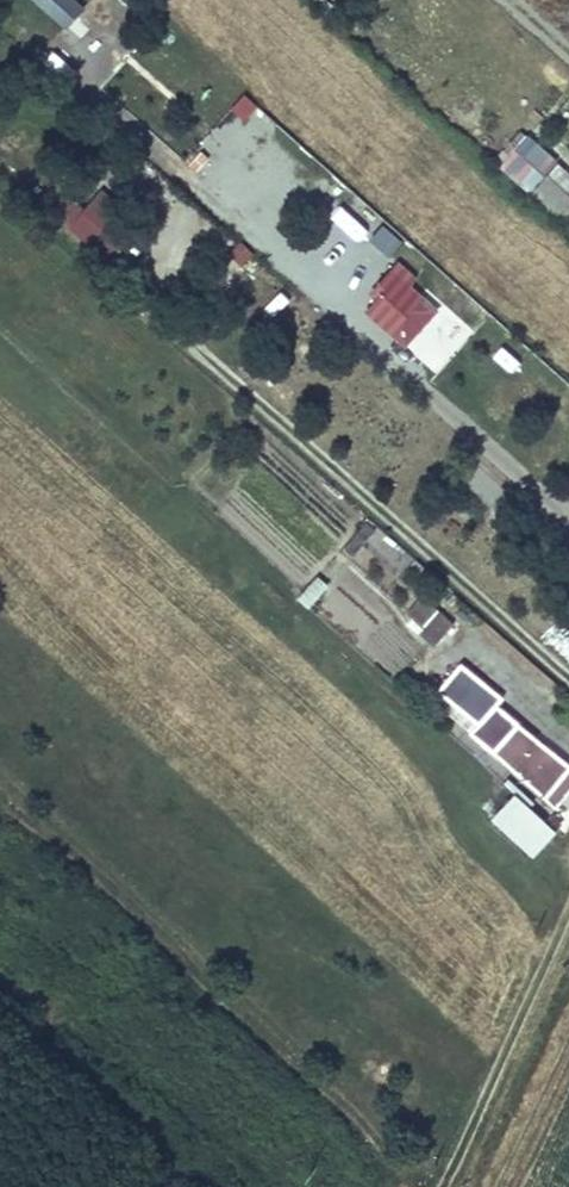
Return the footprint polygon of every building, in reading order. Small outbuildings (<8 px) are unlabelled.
[(86,6),(80,0),(36,0),(66,27),(86,6)] [(556,167),(533,194),(561,219),(568,210),(568,179),(556,167)] [(108,265),(145,227),(102,184),(64,222),(108,265)] [(322,227),(339,247),(364,226),(346,206),(322,227)] [(392,254),(405,237),(383,221),(371,238),(392,254)] [(360,306),(435,374),(474,331),(398,264),(360,306)] [(367,549),(396,570),(409,553),(380,532),(367,549)] [(297,595),(309,608),(331,587),(320,575),(297,595)] [(417,626),(437,611),(424,593),(404,609),(417,626)] [(420,630),(435,645),(456,624),(441,609),(420,630)] [(464,665),(442,691),(482,724),(472,737),(557,807),(568,794),(568,767),(497,706),(504,698),(464,665)] [(501,786),(480,809),(535,858),(557,835),(501,786)]
